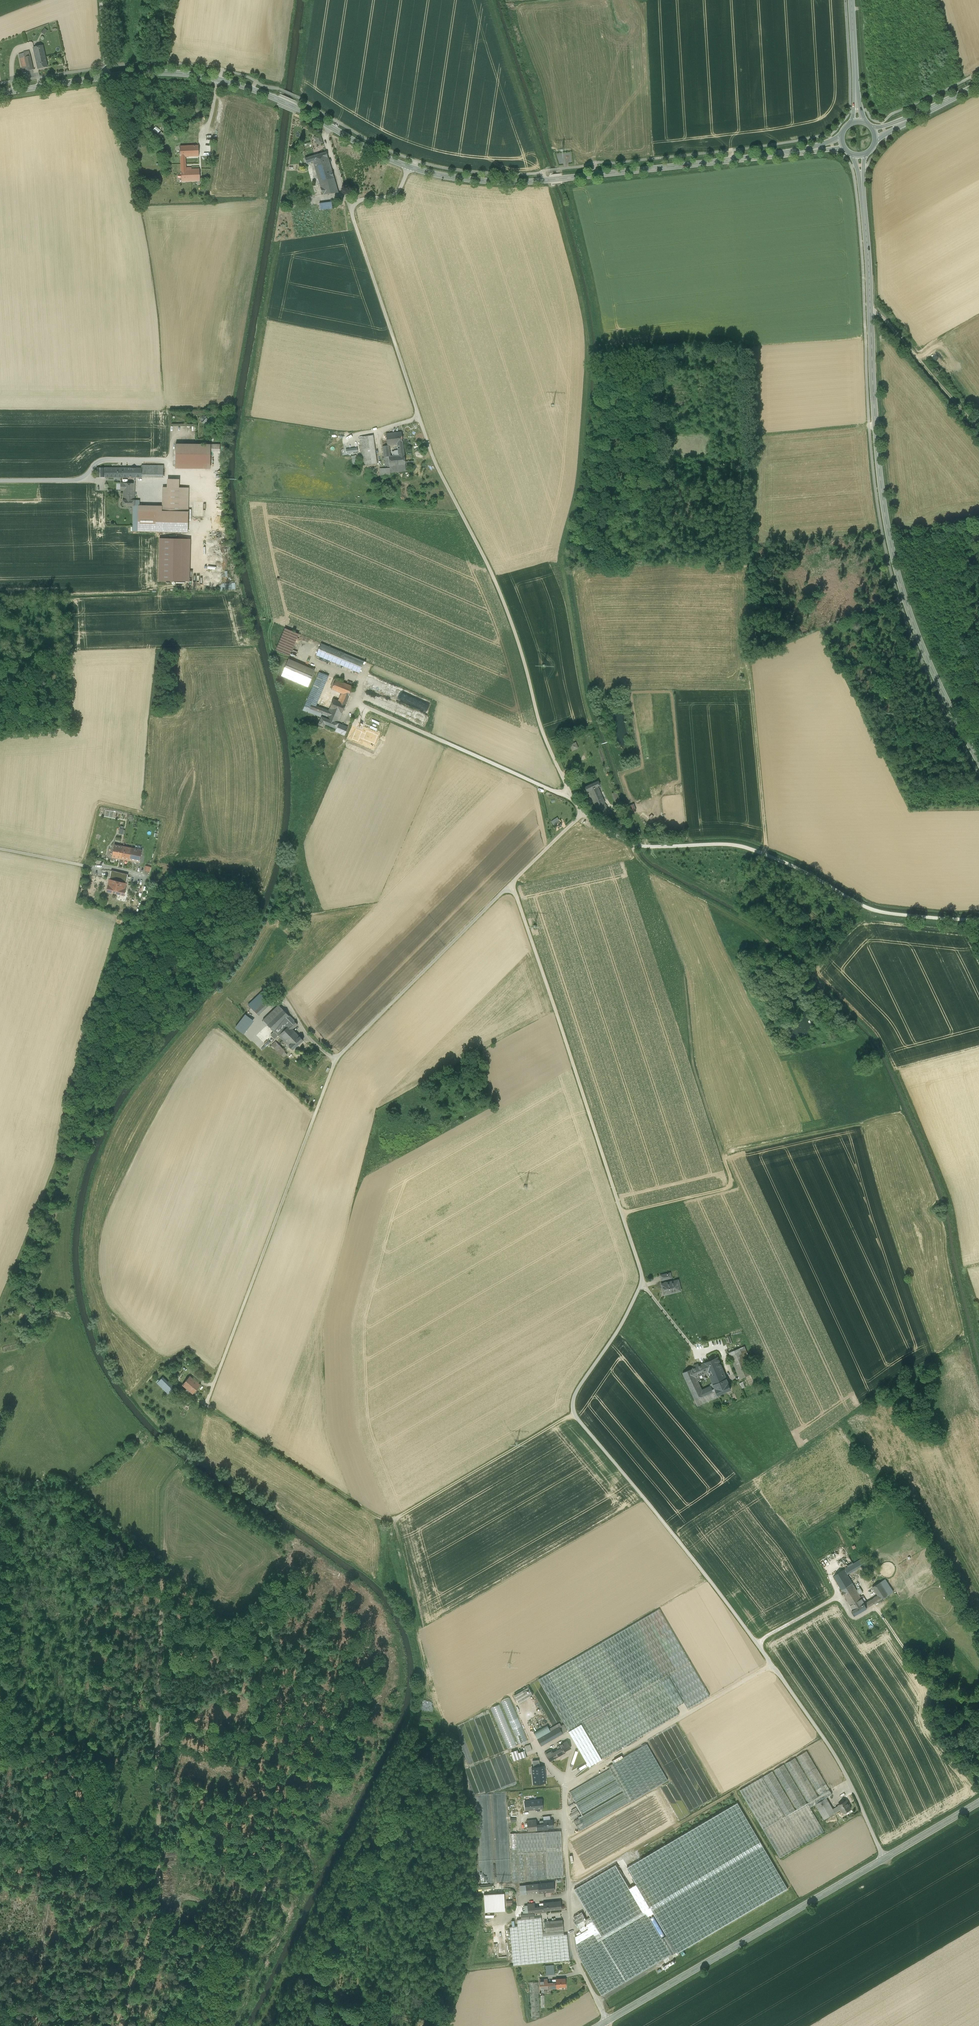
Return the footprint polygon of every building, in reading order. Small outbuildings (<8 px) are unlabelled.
[(33,48),(35,55),(44,53),(43,46),(33,48)] [(25,57),(23,51),(18,52),(22,68),(27,67),(25,57)] [(33,70),(30,56),(25,57),(27,67),(27,71),(33,70)] [(47,67),(45,59),(36,61),(38,69),(47,67)] [(180,157),(185,157),(199,156),(198,146),(180,146),(180,157)] [(314,165),(328,161),(326,152),(305,158),(306,163),(313,161),(314,165)] [(185,157),(180,157),(182,182),(192,182),(191,169),(186,170),(185,157)] [(338,192),(328,161),(314,165),(324,194),(338,192)] [(192,182),(200,181),(199,169),(191,169),(192,182)] [(332,208),(332,202),(319,203),(320,210),(332,208)] [(410,471),(404,430),(384,433),(390,473),(410,471)] [(381,463),(376,434),(360,436),(365,466),(381,463)] [(176,445),(175,469),(210,469),(211,445),(176,445)] [(142,468),(141,477),(163,478),(163,466),(141,465),(141,468),(142,468)] [(105,477),(105,468),(97,468),(97,477),(105,477)] [(105,468),(105,477),(105,478),(127,478),(127,468),(105,468)] [(142,468),(141,468),(127,468),(127,478),(135,478),(135,477),(141,477),(142,468)] [(126,495),(134,496),(134,490),(134,483),(121,483),(121,491),(123,491),(123,493),(126,493),(126,495)] [(178,512),(179,512),(179,488),(167,487),(163,487),(162,507),(162,511),(178,512)] [(187,488),(179,488),(179,512),(187,512),(187,488)] [(134,496),(126,495),(126,493),(123,493),(123,505),(133,506),(134,506),(134,501),(134,496)] [(162,511),(139,511),(138,531),(188,533),(188,512),(187,512),(179,512),(178,512),(162,511)] [(187,540),(161,539),(160,580),(186,580),(187,540)] [(298,634),(285,629),(276,650),(289,656),(298,634)] [(322,644),(317,655),(359,672),(363,662),(322,644)] [(314,671),(289,660),(282,676),(308,687),(314,671)] [(306,702),(316,706),(328,676),(319,672),(306,702)] [(353,687),(335,679),(331,689),(344,694),(349,696),(353,687)] [(344,709),(349,696),(344,694),(340,702),(333,699),(331,704),(344,709)] [(328,716),(340,719),(344,709),(331,704),(329,710),(316,706),(306,702),(303,710),(322,717),(326,719),(328,716)] [(338,724),(340,719),(328,716),(326,719),(325,723),(336,728),(338,724)] [(323,728),(325,723),(326,719),(322,717),(318,726),(323,728)] [(347,728),(338,724),(336,728),(335,730),(344,734),(347,728)] [(570,751),(578,748),(576,742),(568,744),(570,751)] [(574,764),(567,768),(572,777),(578,773),(574,764)] [(605,803),(598,786),(600,785),(598,782),(584,788),(586,791),(588,790),(596,808),(604,803),(605,803)] [(616,789),(612,791),(616,803),(621,802),(616,789)] [(604,803),(596,808),(602,818),(611,813),(604,803)] [(142,850),(114,845),(112,857),(139,862),(142,850)] [(128,875),(111,871),(107,891),(124,895),(125,890),(128,875)] [(248,1005),(258,1015),(274,1000),(264,990),(248,1005)] [(289,1046),(299,1037),(292,1029),(297,1024),(278,1005),(263,1020),(274,1031),(278,1035),(289,1046)] [(245,1014),(235,1028),(244,1034),(254,1021),(245,1014)] [(299,1037),(289,1046),(292,1050),(303,1040),(300,1036),(299,1037)] [(285,1051),(276,1041),(272,1045),(281,1055),(281,1054),(284,1057),(287,1054),(284,1051),(285,1051)] [(663,1284),(661,1284),(664,1295),(680,1291),(678,1280),(667,1283),(666,1282),(664,1283),(663,1284)] [(744,1346),(740,1348),(749,1371),(751,1375),(755,1373),(744,1346)] [(729,1353),(739,1376),(749,1371),(740,1348),(729,1353)] [(713,1384),(714,1385),(726,1379),(718,1358),(705,1363),(708,1372),(709,1373),(713,1384)] [(705,1373),(701,1365),(699,1366),(698,1364),(695,1366),(695,1367),(693,1368),(698,1380),(700,1379),(699,1376),(705,1373)] [(171,1376),(176,1379),(183,1371),(178,1367),(171,1376)] [(705,1395),(702,1389),(698,1380),(693,1368),(683,1373),(695,1399),(705,1395)] [(189,1376),(182,1384),(193,1393),(200,1385),(189,1376)] [(163,1377),(157,1383),(168,1393),(173,1388),(163,1377)] [(718,1394),(718,1395),(731,1389),(726,1379),(714,1385),(716,1390),(718,1394)] [(702,1389),(705,1395),(713,1391),(716,1390),(714,1385),(713,1384),(702,1389)] [(705,1395),(695,1399),(698,1406),(719,1397),(718,1395),(718,1394),(715,1396),(713,1391),(705,1395)] [(844,1569),(847,1574),(867,1562),(864,1557),(844,1569)] [(844,1569),(833,1576),(850,1605),(862,1599),(859,1594),(856,1590),(847,1574),(844,1569)] [(864,1604),(866,1608),(891,1594),(883,1580),(872,1587),(878,1595),(874,1598),(864,1604)] [(862,1599),(850,1605),(853,1610),(852,1611),(854,1615),(866,1608),(864,1604),(862,1599)] [(574,1736),(591,1767),(710,1696),(659,1609),(541,1680),(574,1736)] [(527,1686),(512,1694),(517,1702),(532,1695),(527,1686)] [(493,1710),(509,1749),(530,1740),(512,1698),(502,1702),(503,1706),(493,1710)] [(490,1713),(459,1724),(467,1747),(473,1745),(474,1750),(476,1757),(473,1758),(474,1761),(503,1751),(490,1713)] [(537,1733),(543,1745),(569,1731),(565,1725),(562,1727),(560,1724),(552,1729),(550,1726),(537,1733)] [(559,1750),(561,1755),(566,1752),(565,1751),(571,1748),(567,1741),(557,1747),(559,1750)] [(573,1789),(582,1830),(668,1779),(649,1745),(573,1789)] [(546,1782),(566,1779),(564,1760),(539,1763),(535,1751),(524,1755),(523,1749),(513,1752),(523,1787),(534,1784),(535,1786),(546,1782)] [(549,1761),(561,1755),(559,1750),(553,1753),(551,1750),(550,1750),(545,1753),(549,1761)] [(806,1751),(740,1790),(777,1858),(824,1828),(810,1801),(828,1790),(806,1751)] [(627,1868),(636,1884),(676,1952),(677,1953),(788,1889),(733,1795),(635,1852),(640,1860),(627,1868)] [(827,1798),(815,1804),(824,1820),(841,1809),(839,1805),(833,1809),(827,1798)] [(521,1802),(522,1811),(544,1807),(543,1799),(521,1802)] [(839,1805),(841,1809),(843,1813),(851,1809),(848,1803),(849,1803),(847,1800),(839,1805)] [(541,1830),(540,1825),(536,1825),(536,1820),(534,1820),(534,1819),(527,1820),(528,1831),(541,1830)] [(552,1820),(539,1821),(540,1825),(541,1830),(547,1829),(547,1828),(553,1827),(552,1820)] [(510,1850),(512,1882),(527,1881),(547,1879),(547,1878),(563,1877),(561,1831),(516,1833),(517,1849),(510,1850)] [(590,1917),(589,1918),(594,1926),(588,1929),(575,1937),(579,1956),(592,1979),(661,1939),(645,1911),(643,1912),(630,1888),(616,1865),(574,1889),(590,1917)] [(553,1882),(543,1883),(544,1892),(554,1891),(553,1882)] [(519,1886),(520,1895),(544,1892),(543,1883),(519,1886)] [(636,1884),(630,1888),(643,1912),(645,1911),(661,1939),(671,1955),(676,1952),(636,1884)] [(507,1893),(486,1893),(487,1912),(507,1911),(507,1905),(513,1905),(513,1900),(507,1900),(507,1893)] [(560,1901),(543,1903),(544,1912),(547,1912),(546,1910),(561,1909),(560,1901)] [(533,1903),(527,1903),(528,1914),(521,1914),(521,1919),(534,1918),(534,1913),(544,1912),(543,1903),(539,1903),(540,1907),(535,1908),(534,1903),(533,1903)] [(588,1929),(594,1926),(589,1918),(586,1920),(582,1912),(574,1917),(576,1920),(574,1921),(576,1925),(577,1925),(582,1932),(588,1929)] [(514,1966),(569,1960),(567,1934),(564,1934),(543,1937),(543,1933),(541,1918),(534,1918),(521,1919),(517,1920),(517,1926),(510,1927),(514,1966)] [(544,1921),(546,1933),(563,1931),(562,1920),(544,1921)] [(671,1955),(661,1939),(592,1979),(602,1996),(671,1955)] [(544,1966),(545,1975),(553,1975),(552,1966),(544,1966)] [(544,1989),(553,1988),(552,1983),(547,1983),(547,1979),(540,1979),(540,1989),(544,1989)] [(559,1987),(565,1986),(565,1979),(552,1979),(552,1983),(553,1988),(559,1988),(559,1987)] [(531,2019),(540,2018),(538,1981),(529,1982),(531,2019)]
